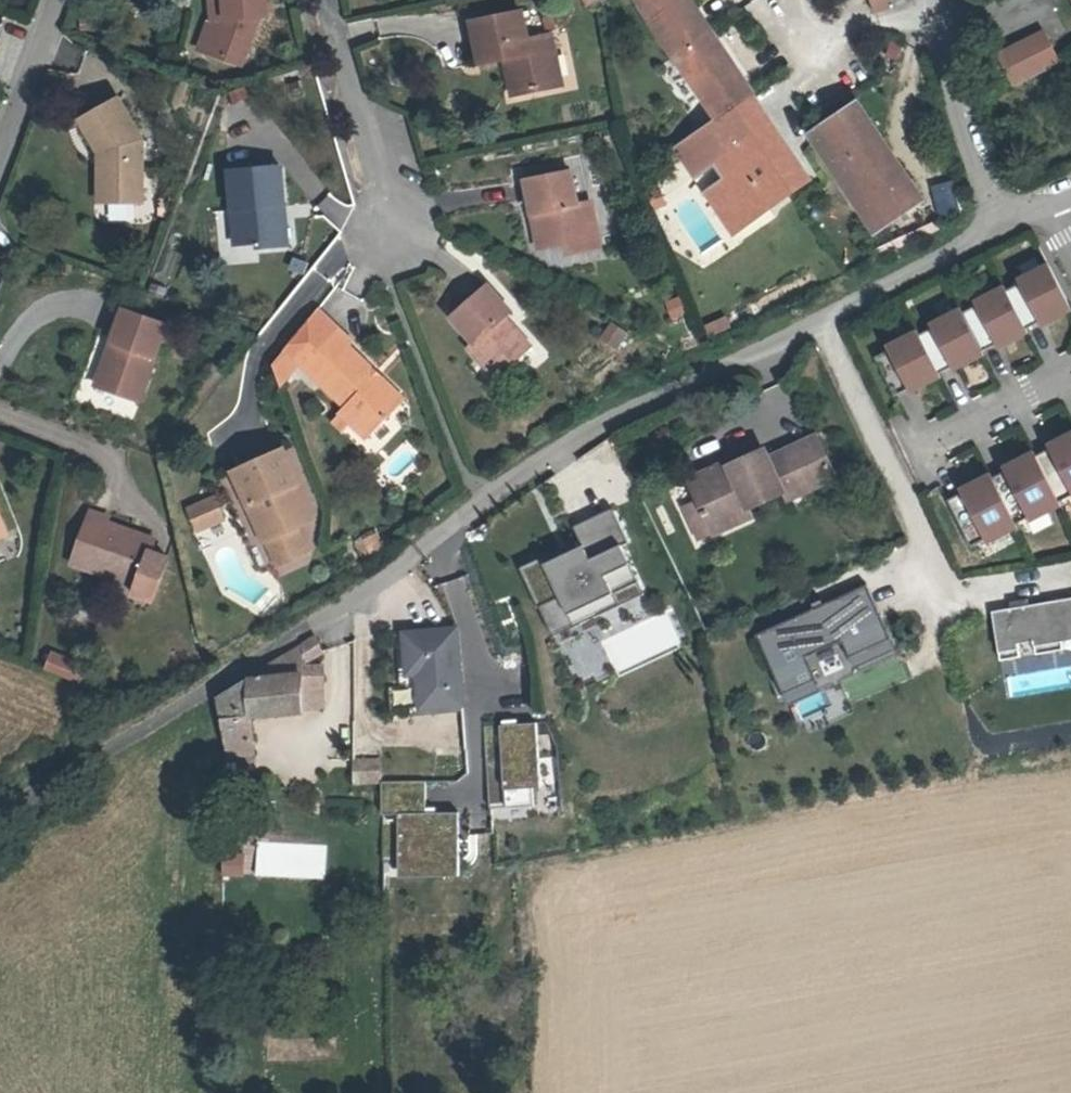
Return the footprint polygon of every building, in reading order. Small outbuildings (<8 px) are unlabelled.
[(215,55),(226,22),(224,0),(208,0),(211,22),(201,50),(215,55)] [(226,22),(215,55),(241,64),(256,19),(266,18),(264,0),(224,0),(226,22)] [(711,109),(718,104),(726,117),(761,95),(763,94),(703,0),(652,0),(713,98),(706,102),(711,109)] [(881,14),(894,9),(891,0),(876,0),(881,14)] [(481,66),(503,62),(511,59),(514,69),(504,70),(510,99),(539,92),(539,89),(554,85),(549,61),(556,61),(551,39),(528,44),(523,17),(472,28),(481,66)] [(1016,93),(1062,69),(1047,38),(1000,62),(1016,93)] [(863,61),(872,75),(902,55),(892,41),(863,61)] [(503,62),(504,70),(514,69),(511,59),(503,62)] [(562,83),(556,61),(549,61),(554,85),(562,83)] [(804,158),(763,94),(761,95),(776,120),(762,129),(775,149),(784,143),(796,163),(804,158)] [(726,117),(687,143),(704,172),(724,160),(735,177),(715,189),(740,230),(818,182),(804,158),(796,163),(784,143),(775,149),(762,129),(776,120),(761,95),(726,117)] [(77,118),(97,150),(107,151),(107,199),(142,199),(141,139),(115,96),(77,118)] [(866,103),(832,125),(844,142),(839,145),(879,208),(884,205),(895,223),(929,202),(866,103)] [(687,143),(684,144),(702,173),(704,172),(687,143)] [(94,199),(107,199),(107,151),(97,150),(94,151),(94,199)] [(593,200),(589,201),(580,203),(571,170),(526,181),(535,217),(545,215),(552,247),(572,243),(573,250),(595,245),(590,220),(598,218),(593,200)] [(255,250),(255,256),(278,255),(276,217),(285,216),(281,173),(229,177),(235,251),(255,250)] [(715,189),(713,191),(738,232),(740,230),(715,189)] [(535,217),(543,249),(552,247),(545,215),(535,217)] [(595,245),(603,243),(598,218),(590,220),(595,245)] [(1042,276),(866,365),(886,404),(1061,315),(1042,276)] [(479,350),(491,363),(499,357),(513,371),(538,347),(522,328),(519,331),(510,320),(518,314),(495,288),(460,320),(485,347),(479,350)] [(321,305),(291,343),(315,367),(318,370),(322,366),(336,380),(331,385),(370,424),(365,430),(380,445),(406,419),(398,412),(409,401),(353,345),(357,341),(321,305)] [(114,312),(105,345),(111,346),(99,388),(139,399),(161,325),(114,312)] [(700,322),(706,339),(730,330),(724,313),(700,322)] [(614,351),(626,336),(608,322),(596,337),(614,351)] [(290,393),(315,367),(291,343),(282,357),(290,393)] [(93,386),(99,388),(111,346),(105,345),(93,386)] [(505,379),(513,371),(499,357),(491,363),(505,379)] [(398,412),(406,419),(417,408),(409,401),(398,412)] [(966,555),(1070,501),(1070,443),(942,509),(966,555)] [(689,510),(673,517),(689,551),(706,544),(701,535),(742,516),(778,500),(790,495),(794,504),(829,488),(810,446),(762,467),(758,458),(724,475),(721,471),(680,489),(689,510)] [(288,450),(243,470),(286,568),(313,556),(301,530),(304,530),(288,494),(305,487),(288,450)] [(228,495),(207,504),(215,524),(237,515),(228,495)] [(783,509),(794,504),(790,495),(778,500),(783,509)] [(102,517),(89,513),(70,568),(132,589),(128,599),(148,606),(164,560),(148,554),(152,542),(106,526),(102,517)] [(746,525),(742,516),(701,535),(706,544),(746,525)] [(618,557),(626,553),(609,519),(571,537),(577,551),(580,557),(547,573),(544,567),(543,566),(517,579),(536,618),(537,618),(538,618),(546,635),(635,594),(626,575),(627,575),(618,557)] [(357,552),(381,546),(377,530),(353,536),(357,552)] [(544,567),(547,573),(580,557),(577,551),(544,567)] [(641,605),(627,575),(626,575),(635,594),(546,635),(538,618),(537,618),(551,647),(641,605)] [(861,595),(753,645),(780,704),(812,689),(801,666),(838,648),(846,666),(886,648),(861,595)] [(987,621),(995,669),(1015,666),(1012,653),(1028,649),(1030,663),(1058,658),(1056,650),(1053,634),(1070,631),(1070,606),(987,621)] [(427,662),(429,695),(466,695),(465,624),(414,625),(414,662),(427,662)] [(1053,634),(1056,650),(1070,648),(1070,631),(1053,634)] [(223,688),(229,737),(255,733),(255,711),(305,703),(305,695),(326,694),(326,672),(307,673),(307,664),(308,659),(311,655),(315,652),(305,635),(275,654),(275,665),(257,665),(223,688)] [(812,689),(780,704),(786,715),(894,666),(886,648),(846,666),(838,648),(801,666),(812,689)] [(48,668),(84,683),(91,664),(55,650),(48,668)] [(545,720),(482,723),(486,805),(537,802),(534,744),(546,743),(545,720)] [(386,749),(360,749),(360,771),(379,770),(380,777),(386,777),(386,749)] [(387,874),(455,873),(454,809),(422,809),(421,779),(377,779),(378,811),(387,811),(387,874)] [(244,853),(226,852),(225,870),(243,871),(244,853)] [(336,1035),(266,1038),(267,1062),(337,1059),(336,1035)]
